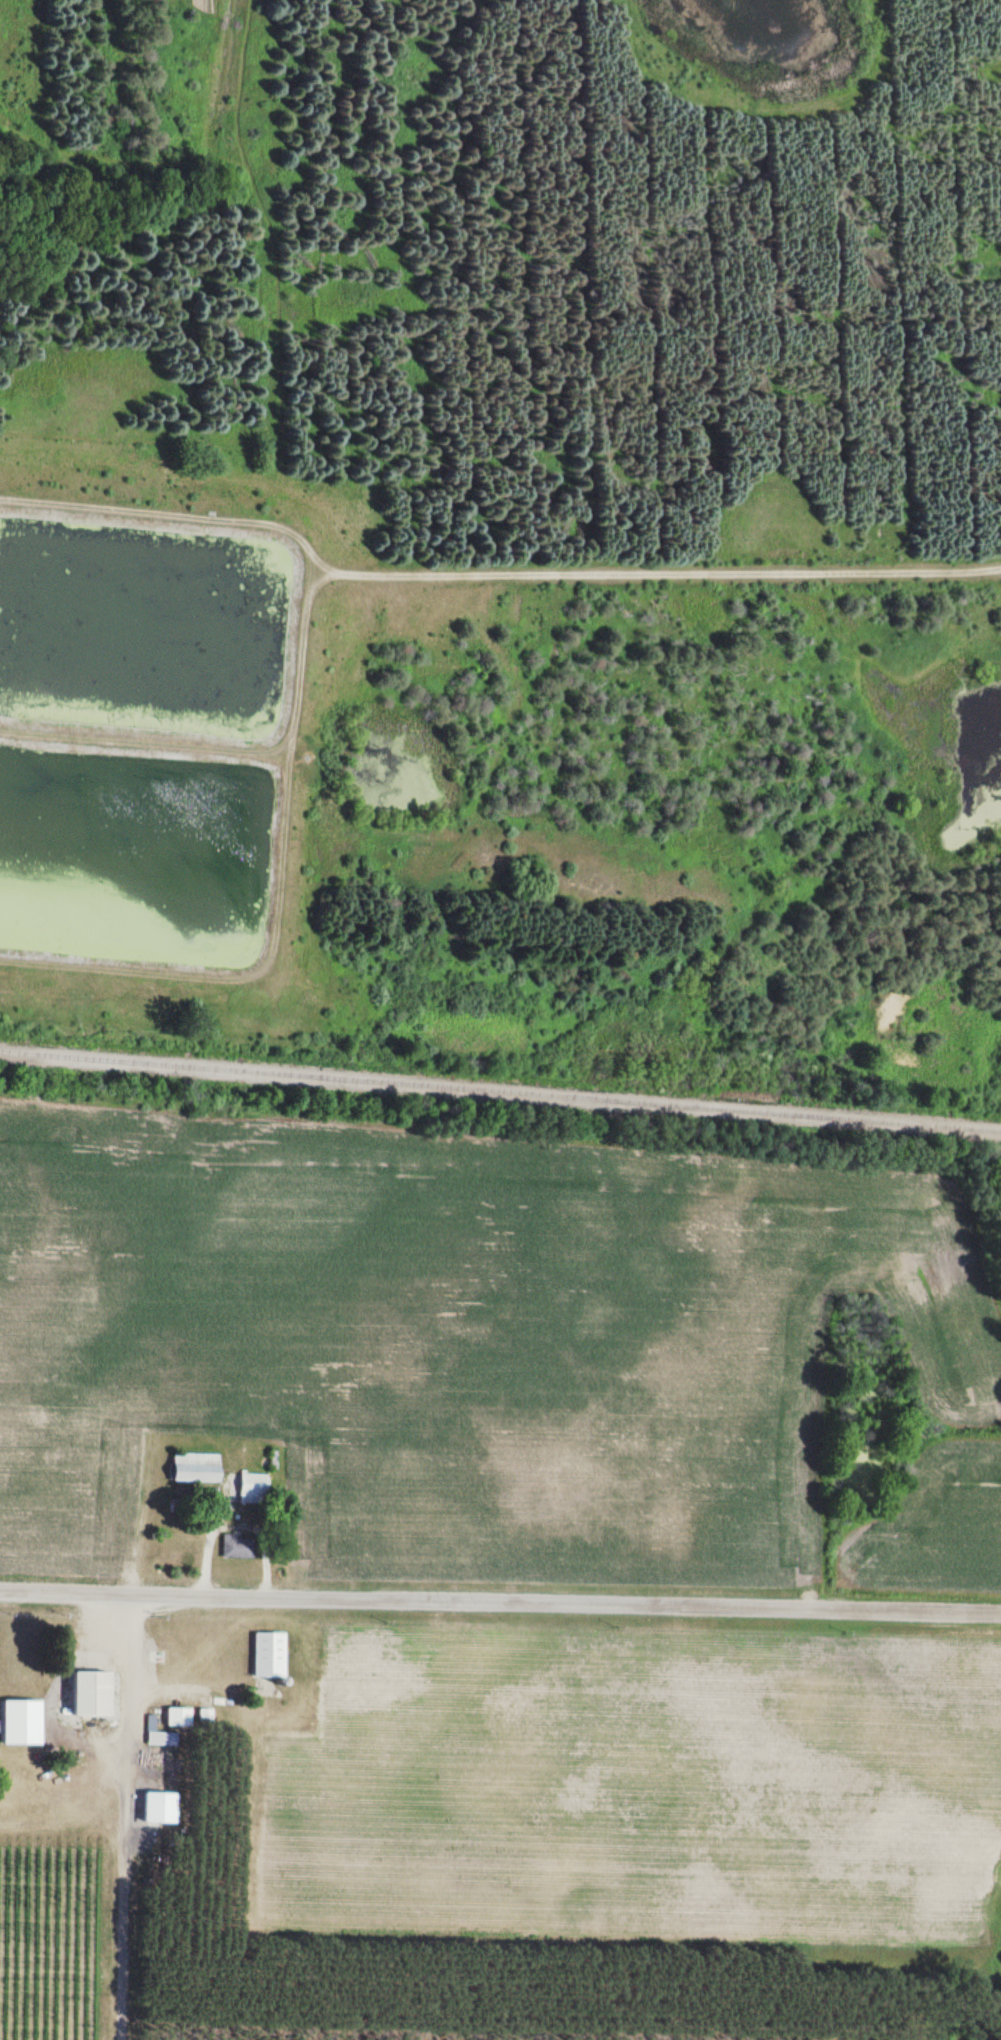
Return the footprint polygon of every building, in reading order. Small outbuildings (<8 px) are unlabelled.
[(174,1483),(221,1484),(221,1503),(268,1504),(268,1475),(221,1475),(221,1455),(174,1454),(174,1483)] [(223,1559),(254,1559),(254,1535),(223,1535),(223,1559)] [(287,1633),(255,1633),(255,1676),(287,1676),(287,1633)] [(78,1715),(115,1715),(115,1670),(78,1670),(78,1715)] [(192,1707),(167,1707),(167,1726),(192,1726),(192,1707)] [(148,1745),(180,1745),(180,1732),(155,1732),(155,1715),(148,1715),(148,1745)]
